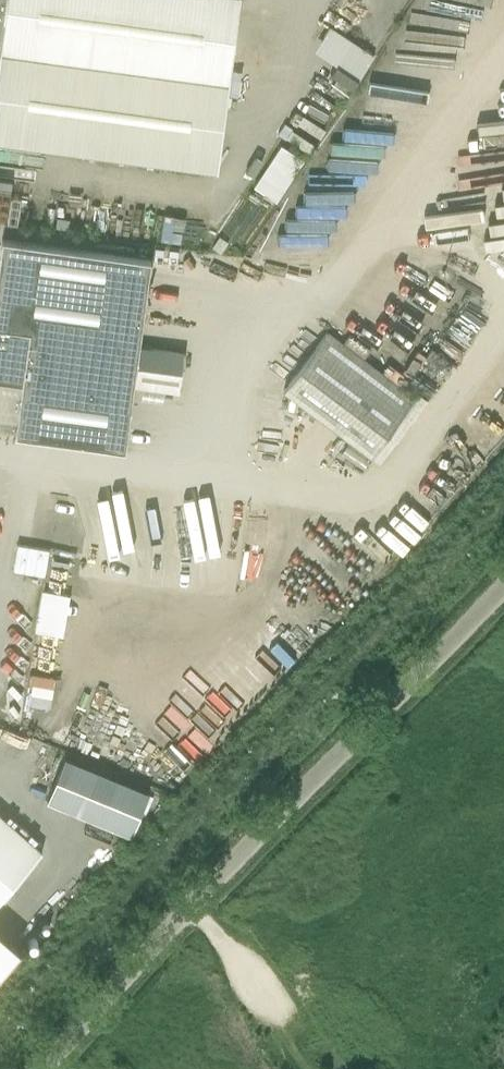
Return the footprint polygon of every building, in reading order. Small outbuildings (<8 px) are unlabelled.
[(216,168),(239,0),(0,0),(0,139),(216,168)] [(361,76),(374,50),(327,26),(313,52),(361,76)] [(253,185),(278,200),(305,157),(280,142),(253,185)] [(19,222),(22,193),(14,192),(18,167),(0,165),(0,219),(19,222)] [(2,239),(0,253),(0,379),(13,381),(18,378),(21,382),(22,382),(15,434),(124,449),(133,385),(180,391),(184,352),(139,346),(151,260),(2,239)] [(482,279),(474,285),(491,304),(498,297),(482,279)] [(370,455),(414,398),(326,332),(283,390),(370,455)] [(46,572),(49,546),(16,543),(14,569),(46,572)] [(34,629),(62,634),(70,593),(42,587),(34,629)] [(150,792),(65,757),(47,802),(131,837),(150,792)] [(42,851),(0,814),(0,900),(42,851)] [(21,950),(0,931),(0,974),(21,950)]
